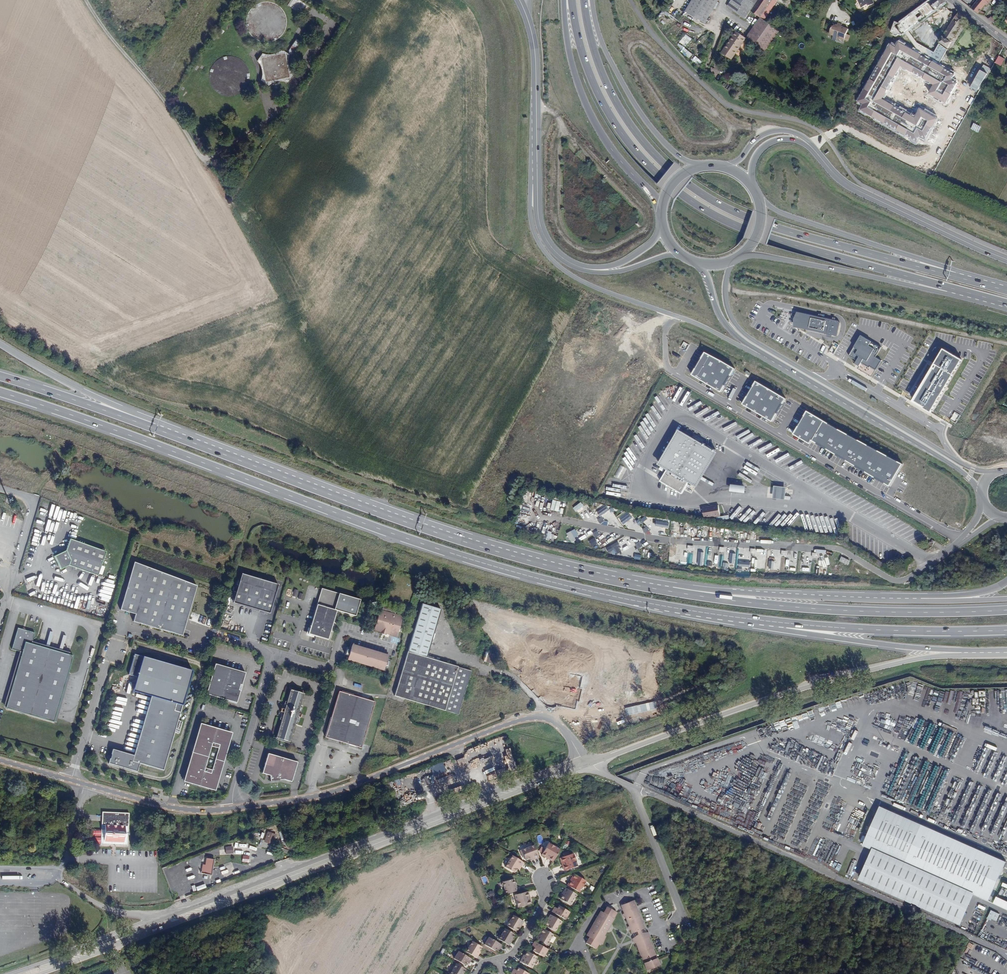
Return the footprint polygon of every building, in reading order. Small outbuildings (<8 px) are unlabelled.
[(299,0),(290,0),(287,5),(300,15),(307,5),(299,0)] [(690,5),(708,19),(719,0),(693,0),(690,5)] [(734,11),(739,2),(736,0),(732,0),(727,7),(734,11)] [(750,10),(758,0),(736,0),(739,2),(750,10)] [(750,10),(761,18),(763,19),(764,20),(778,0),(758,0),(750,10)] [(946,2),(944,0),(932,0),(926,4),(901,23),(894,22),(891,33),(894,34),(894,35),(894,36),(896,37),(897,37),(898,36),(899,35),(902,35),(903,34),(946,2)] [(986,16),(986,13),(982,10),(986,5),(988,6),(992,0),(978,0),(971,8),(980,15),(986,16)] [(263,2),(260,3),(259,3),(257,4),(253,6),(250,9),(248,13),(246,17),(246,20),(246,24),(247,29),(249,33),(251,36),(254,39),(257,41),(261,42),(265,42),(268,42),(272,41),(277,39),(280,37),(284,32),(285,29),(286,24),(286,20),(285,16),(284,13),(281,9),(278,5),(274,4),(271,2),(267,2),(263,2)] [(745,19),(750,10),(739,2),(734,11),(745,19)] [(705,23),(708,19),(690,5),(686,12),(705,23)] [(960,12),(940,42),(947,48),(967,17),(960,12)] [(761,18),(746,39),(748,40),(763,19),(761,18)] [(870,24),(867,18),(858,22),(861,28),(870,24)] [(766,52),(780,31),(764,20),(763,19),(748,40),(766,52)] [(832,27),(829,35),(833,36),(831,40),(835,42),(837,38),(844,41),(848,31),(841,28),(842,23),(839,22),(837,26),(836,26),(832,27)] [(746,39),(737,32),(722,53),(732,60),(746,39)] [(685,48),(693,39),(686,34),(677,45),(679,49),(687,57),(698,69),(703,62),(685,48)] [(956,74),(899,42),(896,47),(890,44),(857,101),(863,104),(860,110),(917,142),(920,136),(926,139),(937,119),(921,110),(916,119),(881,100),(900,65),(936,85),(930,94),(947,103),(958,82),(953,80),(956,74)] [(267,55),(262,53),(257,61),(260,65),(261,68),(262,70),(262,75),(261,80),(268,85),(272,83),(277,81),(282,81),(288,82),(293,74),(290,69),(288,65),(288,60),(289,55),(281,49),(277,52),(272,54),(267,55)] [(224,57),(220,58),(219,59),(215,62),(213,65),(211,68),(210,71),(209,76),(209,80),(210,84),(212,87),(214,90),(217,92),(220,94),(224,96),(229,97),(232,96),(236,95),(239,94),(242,92),(245,89),(247,86),(249,82),(249,79),(249,75),(249,70),(247,67),(245,64),(242,61),(239,59),(236,57),(232,56),(229,56),(224,57)] [(982,127),(975,123),(972,129),(979,132),(982,127)] [(837,320),(796,311),(793,318),(793,327),(836,335),(839,322),(837,320)] [(869,365),(875,369),(881,360),(874,356),(880,347),(859,335),(848,355),(856,359),(854,363),(859,366),(861,362),(868,366),(869,365)] [(910,401),(929,412),(959,360),(940,349),(910,401)] [(719,390),(732,368),(704,351),(691,374),(719,390)] [(784,397),(754,380),(741,403),(770,420),(784,397)] [(900,464),(806,409),(792,433),(808,443),(810,439),(888,485),(900,464)] [(665,474),(686,486),(689,482),(695,486),(715,452),(681,431),(661,466),(667,470),(665,474)] [(682,494),(686,486),(665,474),(660,482),(682,494)] [(745,485),(729,484),(729,491),(744,492),(745,485)] [(785,487),(773,486),(772,498),(784,499),(785,487)] [(581,501),(574,507),(577,511),(585,506),(581,501)] [(605,505),(597,510),(601,516),(609,510),(611,514),(613,512),(609,507),(607,508),(605,505)] [(718,506),(702,508),(704,519),(720,516),(718,506)] [(633,517),(628,511),(618,518),(623,525),(633,517)] [(670,519),(657,518),(656,526),(669,527),(670,519)] [(543,538),(553,542),(557,535),(547,531),(549,526),(545,524),(541,532),(545,534),(543,538)] [(106,552),(70,539),(66,551),(54,556),(60,569),(68,565),(97,576),(106,552)] [(616,554),(621,552),(619,547),(620,546),(618,541),(606,548),(609,552),(612,551),(616,554)] [(850,561),(842,557),(840,561),(848,565),(850,561)] [(133,563),(120,611),(135,615),(133,623),(181,636),(196,586),(133,563)] [(816,572),(827,573),(827,564),(820,564),(820,570),(816,570),(816,572)] [(278,585),(241,574),(232,603),(269,614),(278,585)] [(304,599),(305,594),(298,593),(299,590),(294,589),(293,597),(304,599)] [(308,632),(310,635),(316,637),(316,636),(328,640),(336,611),(355,616),(360,600),(321,589),(310,627),(308,632)] [(438,661),(435,660),(426,658),(441,609),(422,604),(394,695),(458,714),(471,671),(438,661)] [(402,618),(379,611),(373,630),(381,633),(380,634),(385,635),(386,634),(396,637),(402,618)] [(34,633),(18,628),(11,649),(22,652),(21,656),(7,704),(6,708),(54,722),(73,656),(69,655),(50,649),(31,644),(34,633)] [(347,659),(383,670),(387,657),(355,647),(355,646),(351,645),(347,659)] [(387,657),(383,670),(383,671),(384,672),(385,667),(387,660),(389,656),(355,646),(355,647),(387,657)] [(483,661),(492,664),(495,655),(486,652),(483,661)] [(135,690),(150,695),(181,704),(192,670),(135,653),(129,673),(139,676),(135,690)] [(383,671),(383,670),(347,659),(347,660),(383,671)] [(244,673),(214,664),(205,695),(235,704),(239,691),(237,691),(239,685),(240,685),(244,673)] [(289,744),(297,717),(298,714),(304,693),(290,689),(284,710),(283,713),(275,740),(289,744)] [(291,691),(276,739),(288,742),(302,694),(291,691)] [(355,745),(354,747),(360,749),(375,703),(339,692),(325,738),(331,740),(331,738),(337,740),(337,741),(348,745),(349,743),(355,745)] [(181,704),(150,695),(133,755),(114,750),(111,759),(109,759),(108,764),(137,772),(139,763),(163,770),(181,704)] [(234,736),(206,728),(190,786),(217,794),(220,784),(217,783),(218,779),(219,779),(220,778),(221,777),(223,775),(224,772),(225,770),(226,767),(227,764),(228,761),(228,758),(228,755),(228,753),(228,752),(227,750),(226,749),(228,745),(231,746),(234,736)] [(267,754),(261,773),(268,776),(269,782),(282,780),(290,783),(296,763),(267,754)] [(856,780),(862,782),(865,773),(860,770),(856,780)] [(423,779),(426,786),(432,783),(429,776),(423,779)] [(861,844),(872,849),(972,893),(987,899),(1005,860),(879,804),(861,844)] [(102,809),(100,845),(128,846),(129,810),(102,809)] [(272,845),(275,835),(268,832),(264,842),(272,845)] [(539,855),(551,861),(558,848),(546,842),(539,855)] [(529,860),(536,857),(531,844),(518,849),(523,860),(528,858),(529,860)] [(959,922),(972,893),(872,849),(859,878),(959,922)] [(564,869),(578,864),(573,851),(559,856),(564,869)] [(522,862),(510,855),(503,866),(513,872),(516,868),(518,869),(522,862)] [(211,875),(214,859),(206,858),(205,866),(202,865),(201,871),(200,873),(211,875)] [(839,870),(842,862),(836,859),(832,867),(839,870)] [(586,879),(573,872),(566,884),(580,891),(586,879)] [(503,894),(517,890),(514,883),(513,883),(511,878),(501,881),(503,888),(501,888),(503,894)] [(575,900),(578,896),(564,888),(561,895),(563,896),(561,900),(570,905),(573,899),(575,900)] [(532,906),(528,891),(515,894),(518,909),(532,906)] [(110,893),(109,900),(117,901),(117,894),(110,893)] [(1006,908),(1006,901),(996,896),(993,901),(1006,908)] [(630,926),(632,930),(633,933),(645,928),(634,900),(622,905),(625,913),(623,914),(625,917),(626,917),(630,926)] [(551,912),(565,920),(570,911),(559,905),(558,908),(554,906),(551,912)] [(600,943),(605,935),(614,919),(614,918),(617,912),(608,907),(604,913),(601,911),(587,936),(590,937),(587,943),(596,949),(600,943)] [(996,921),(999,914),(990,910),(987,917),(996,921)] [(562,920),(550,913),(546,920),(548,921),(545,926),(554,930),(558,924),(559,924),(562,920)] [(524,921),(512,914),(509,918),(511,919),(507,926),(515,931),(519,926),(520,927),(524,921)] [(976,923),(971,921),(967,930),(972,932),(976,923)] [(510,937),(512,932),(503,927),(499,933),(498,933),(495,938),(507,945),(511,938),(510,937)] [(549,940),(553,933),(544,928),(541,933),(539,932),(536,939),(548,945),(550,940),(549,940)] [(649,938),(651,937),(649,932),(633,939),(635,944),(637,943),(649,938)] [(497,950),(500,944),(486,936),(482,945),(492,951),(494,948),(497,950)] [(660,965),(649,938),(637,943),(648,970),(660,965)] [(476,951),(479,946),(470,941),(466,947),(465,947),(462,951),(474,958),(478,952),(476,951)] [(544,956),(548,948),(534,941),(531,946),(534,947),(533,950),(544,956)] [(468,964),(471,959),(457,951),(452,959),(463,965),(465,962),(468,964)] [(533,963),(536,956),(528,951),(525,956),(523,954),(519,963),(532,968),(534,963),(533,963)] [(1000,970),(965,954),(963,958),(999,973),(1000,970)] [(464,969),(455,964),(451,970),(450,970),(447,973),(461,973),(464,969)]
